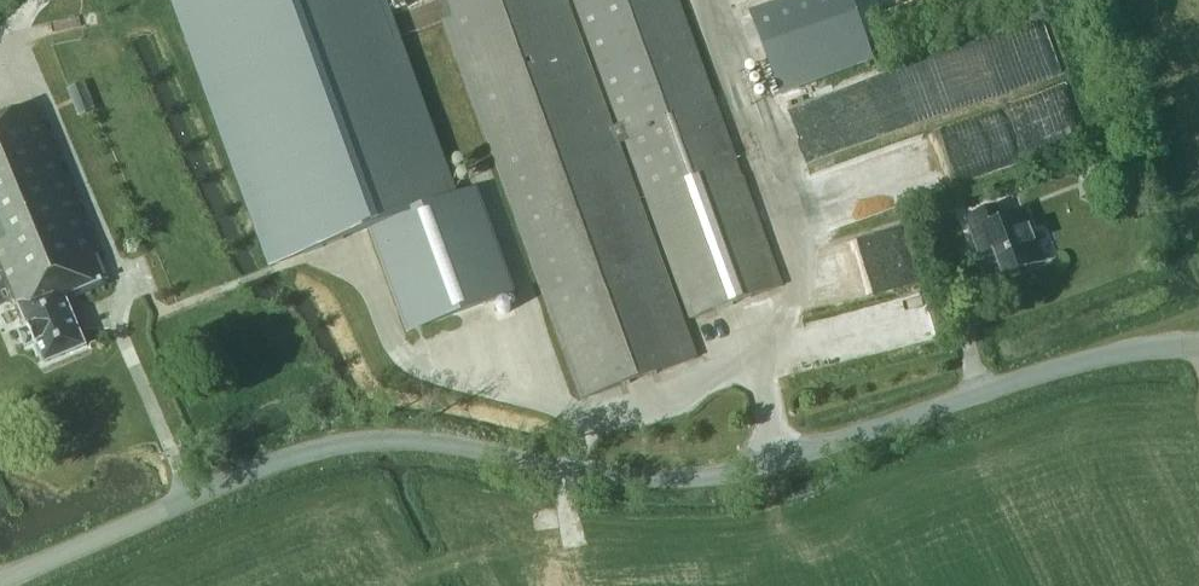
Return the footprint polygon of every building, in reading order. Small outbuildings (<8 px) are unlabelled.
[(377,0),(178,0),(274,264),(370,230),(398,305),(413,300),(418,305),(421,307),(426,309),(431,311),(436,313),(442,314),(447,314),(452,314),(454,314),(483,305),(483,306),(513,295),(475,191),(450,200),(377,0)] [(560,0),(439,0),(433,2),(579,400),(692,360),(560,0)] [(673,0),(571,0),(687,320),(777,288),(673,0)] [(80,15),(54,22),(55,28),(71,24),(74,34),(85,31),(80,15)] [(1023,86),(1064,70),(1043,17),(1002,33),(1023,86)] [(79,117),(95,110),(84,83),(68,90),(79,117)] [(31,106),(0,120),(0,280),(4,288),(9,288),(10,290),(6,294),(9,301),(15,298),(29,329),(18,334),(25,349),(35,345),(43,364),(85,345),(64,298),(109,278),(69,189),(31,106)] [(1102,157),(1092,178),(1104,183),(1114,163),(1102,157)] [(1002,221),(997,206),(965,217),(978,254),(996,247),(1006,275),(1045,262),(1027,211),(1002,221)]
